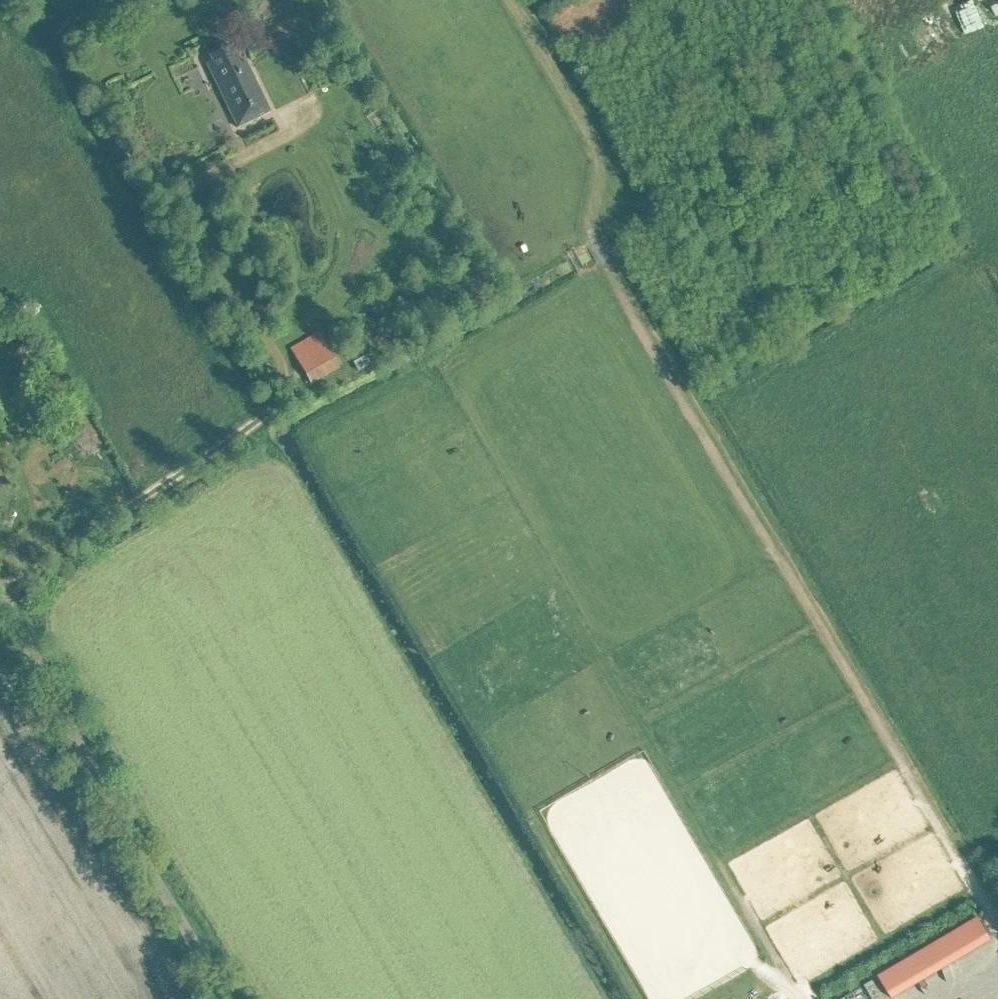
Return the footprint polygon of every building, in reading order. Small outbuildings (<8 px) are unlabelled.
[(973,0),(981,17),(997,10),(997,0),(974,0),(973,0)] [(238,64),(230,45),(208,55),(211,60),(205,63),(237,128),(269,112),(245,61),(238,64)] [(311,385),(338,369),(317,333),(289,349),(311,385)] [(16,410),(0,384),(0,419),(16,410)] [(878,977),(888,994),(891,998),(894,998),(992,942),(988,936),(978,918),(878,977)]
